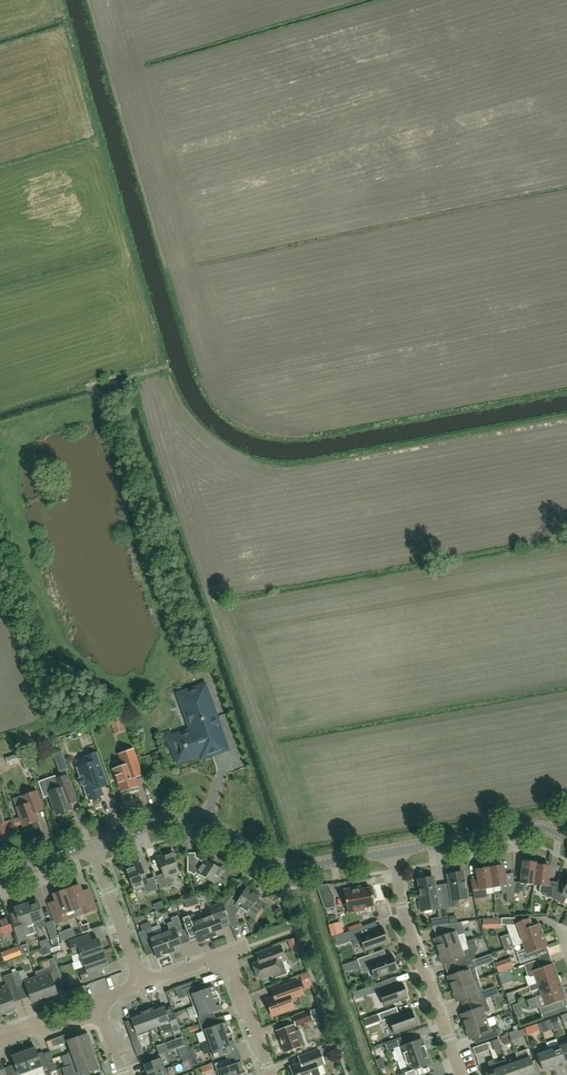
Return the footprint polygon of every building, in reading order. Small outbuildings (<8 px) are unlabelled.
[(202,758),(228,749),(205,684),(179,694),(191,728),(173,735),(171,730),(160,733),(166,749),(172,747),(178,762),(200,754),(202,758)] [(120,754),(124,766),(114,769),(122,791),(137,786),(134,778),(142,775),(139,765),(133,749),(120,754)] [(25,758),(23,752),(6,758),(8,764),(25,758)] [(102,797),(103,793),(101,787),(108,785),(97,752),(89,755),(91,763),(77,768),(81,778),(79,779),(81,785),(83,784),(88,799),(92,801),(95,801),(99,799),(102,797)] [(50,795),(57,814),(72,809),(70,804),(78,801),(68,775),(56,779),(55,776),(38,782),(44,798),(50,795)] [(37,791),(22,796),(25,805),(17,808),(24,826),(38,821),(35,812),(44,809),(37,791)] [(8,832),(5,822),(4,823),(0,812),(0,835),(8,832)] [(158,857),(164,873),(156,876),(161,889),(168,886),(168,884),(173,883),(171,876),(179,873),(172,852),(158,857)] [(197,872),(215,883),(223,871),(205,859),(203,862),(196,857),(196,853),(188,853),(188,872),(191,872),(195,875),(197,872)] [(514,893),(520,894),(520,892),(526,893),(527,884),(534,885),(537,863),(536,863),(536,861),(524,859),(524,862),(523,862),(521,882),(514,882),(514,887),(514,893)] [(127,868),(134,889),(143,886),(145,892),(150,891),(151,892),(159,889),(154,877),(147,880),(141,863),(127,868)] [(541,885),(540,892),(543,895),(546,896),(546,897),(552,898),(557,886),(558,883),(548,882),(550,866),(547,866),(547,864),(542,864),(541,865),(537,865),(537,863),(534,885),(541,885)] [(493,887),(500,886),(502,895),(506,894),(507,902),(514,902),(514,893),(514,887),(507,887),(503,865),(499,866),(498,864),(494,865),(492,867),(490,867),(493,887)] [(478,878),(471,879),(475,899),(487,897),(485,889),(493,887),(490,867),(486,868),(485,867),(481,867),(480,869),(477,870),(478,878)] [(452,893),(444,894),(446,908),(460,906),(459,899),(467,898),(463,872),(448,875),(452,893)] [(433,911),(446,908),(444,894),(436,895),(433,877),(419,880),(423,901),(421,901),(421,900),(420,900),(422,911),(422,910),(432,908),(433,911)] [(566,898),(566,884),(564,890),(557,886),(552,898),(563,904),(566,897),(566,898)] [(82,907),(84,914),(96,909),(93,899),(89,889),(82,892),(79,885),(76,886),(74,885),(70,886),(69,888),(67,889),(74,910),(82,907)] [(240,908),(248,914),(255,918),(264,904),(257,900),(260,895),(248,887),(237,902),(231,898),(225,907),(225,908),(227,913),(231,924),(232,928),(240,925),(236,915),(240,908)] [(371,889),(371,888),(353,891),(353,888),(344,890),(348,912),(357,911),(356,908),(374,905),(373,897),(375,897),(374,889),(371,889)] [(49,903),(56,924),(69,919),(67,913),(74,910),(67,889),(64,890),(62,889),(58,891),(57,893),(54,894),(57,901),(49,903)] [(333,898),(322,900),(325,909),(334,907),(333,898)] [(46,924),(46,923),(37,900),(26,904),(34,929),(40,927),(41,928),(46,926),(46,924)] [(15,912),(8,915),(19,943),(28,940),(26,936),(36,933),(34,929),(26,904),(24,904),(23,902),(22,902),(15,905),(16,908),(14,908),(15,912)] [(211,915),(204,917),(212,938),(224,934),(222,928),(231,924),(227,913),(225,908),(223,903),(214,906),(209,908),(211,915)] [(197,920),(194,914),(189,915),(189,914),(182,916),(187,929),(185,930),(189,941),(197,938),(199,943),(212,938),(204,917),(197,920)] [(170,930),(162,932),(170,953),(182,949),(177,933),(183,930),(178,916),(171,918),(172,922),(167,923),(170,930)] [(3,934),(13,931),(8,918),(0,920),(0,936),(3,935),(3,934)] [(513,946),(522,943),(544,935),(540,923),(533,926),(530,918),(516,923),(516,925),(506,925),(513,946)] [(46,926),(51,940),(58,938),(52,921),(46,923),(46,924),(46,926)] [(345,921),(334,924),(337,936),(348,934),(345,921)] [(434,939),(438,951),(466,942),(463,934),(465,933),(461,922),(444,925),(447,934),(434,939)] [(364,926),(349,931),(354,945),(362,942),(365,950),(387,942),(385,936),(386,935),(384,928),(383,929),(382,927),(366,933),(364,926)] [(170,953),(162,932),(155,935),(152,927),(138,932),(143,945),(151,942),(157,958),(170,953)] [(80,952),(83,959),(104,952),(99,940),(92,942),(90,935),(69,942),(74,954),(80,952)] [(548,947),(544,935),(522,943),(525,949),(517,952),(520,963),(536,958),(534,951),(548,947)] [(288,940),(292,954),(301,951),(296,938),(288,940)] [(489,939),(481,942),(484,950),(492,947),(489,939)] [(472,961),(468,948),(466,942),(438,951),(443,964),(457,959),(459,965),(472,961)] [(259,979),(271,975),(273,979),(288,974),(283,961),(286,960),(281,946),(256,955),(259,963),(254,964),(259,979)] [(19,948),(2,954),(5,961),(22,955),(19,948)] [(108,965),(104,952),(83,959),(85,967),(79,969),(83,982),(104,974),(101,967),(108,965)] [(373,953),(357,959),(362,973),(372,970),(375,978),(397,970),(395,963),(396,963),(394,956),(392,957),(392,955),(376,961),(373,953)] [(59,972),(54,958),(47,960),(50,967),(35,972),(45,998),(57,993),(50,973),(52,972),(53,974),(59,972)] [(554,963),(540,968),(537,960),(524,965),(528,976),(531,977),(534,976),(537,982),(558,975),(554,963)] [(447,976),(452,989),(473,982),(479,980),(472,961),(459,965),(461,972),(447,976)] [(516,961),(500,965),(503,974),(519,969),(516,961)] [(17,987),(23,984),(19,971),(12,973),(17,987)] [(45,998),(35,972),(37,977),(25,981),(32,1002),(45,998)] [(11,989),(17,987),(12,973),(6,975),(11,989)] [(537,983),(528,986),(531,992),(539,989),(541,995),(562,987),(558,975),(537,982),(537,983)] [(267,999),(273,1016),(294,1008),(290,997),(302,992),(298,980),(282,985),(270,990),(273,997),(267,999)] [(479,980),(473,982),(452,989),(456,1002),(460,1000),(463,1007),(472,1003),(486,998),(481,986),(479,980)] [(383,981),(369,986),(371,994),(379,991),(384,1006),(407,998),(405,991),(406,990),(404,984),(402,984),(402,983),(386,988),(383,981)] [(194,1006),(220,997),(219,996),(218,994),(217,992),(216,991),(214,986),(202,990),(200,984),(183,990),(186,996),(190,995),(194,1006)] [(541,995),(535,997),(542,1015),(555,1010),(553,1004),(566,999),(562,987),(541,995)] [(8,988),(0,990),(0,1005),(3,1013),(4,1012),(4,1014),(6,1014),(15,1011),(16,1010),(8,988)] [(359,990),(353,992),(355,999),(362,997),(359,990)] [(512,992),(506,994),(509,1004),(516,1002),(512,992)] [(210,1013),(222,1009),(220,1004),(220,1002),(220,1000),(220,997),(194,1006),(200,1024),(213,1020),(210,1013)] [(465,1027),(486,1019),(484,1013),(490,1011),(486,998),(472,1003),(474,1009),(461,1014),(465,1027)] [(519,1002),(512,1005),(516,1016),(523,1013),(519,1002)] [(157,1006),(152,1008),(162,1034),(173,1030),(174,1034),(180,1031),(171,1006),(165,1008),(165,1007),(159,1009),(157,1006)] [(141,1011),(149,1033),(149,1032),(148,1030),(159,1026),(162,1034),(152,1008),(152,1009),(142,1012),(142,1011),(141,1011)] [(393,1009),(378,1014),(381,1021),(389,1019),(394,1033),(417,1025),(415,1019),(416,1018),(414,1011),(412,1012),(412,1010),(396,1016),(393,1009)] [(131,1019),(135,1031),(129,1033),(132,1042),(139,1040),(138,1037),(149,1033),(141,1011),(136,1013),(137,1017),(131,1019)] [(313,1019),(310,1012),(293,1018),(296,1026),(313,1019)] [(485,1041),(501,1035),(497,1024),(489,1027),(486,1019),(465,1027),(470,1039),(483,1035),(485,1041)] [(213,1020),(200,1024),(207,1042),(232,1033),(232,1032),(231,1030),(230,1028),(228,1026),(226,1022),(215,1026),(213,1020)] [(550,1020),(539,1023),(542,1032),(552,1029),(550,1020)] [(292,1025),(278,1031),(285,1052),(300,1046),(305,1045),(300,1030),(295,1032),(292,1025)] [(68,1040),(72,1052),(90,1045),(92,1044),(92,1043),(89,1034),(88,1033),(68,1040)] [(232,1033),(207,1042),(213,1060),(231,1054),(228,1047),(235,1045),(233,1040),(233,1038),(233,1035),(232,1033)] [(53,1047),(66,1042),(66,1041),(64,1035),(51,1040),(53,1047)] [(401,1037),(384,1043),(387,1051),(395,1049),(399,1061),(405,1059),(426,1051),(422,1039),(404,1045),(401,1037)] [(182,1038),(165,1045),(168,1052),(185,1045),(182,1038)] [(559,1044),(566,1064),(566,1041),(559,1044)] [(548,1048),(555,1069),(556,1069),(555,1068),(566,1064),(559,1044),(548,1048)] [(90,1045),(72,1052),(67,1054),(71,1065),(94,1057),(90,1045)] [(47,1063),(42,1065),(34,1046),(23,1050),(30,1070),(32,1074),(52,1074),(51,1072),(47,1063)] [(548,1048),(536,1052),(543,1070),(549,1067),(550,1071),(555,1069),(548,1048)] [(23,1050),(11,1054),(19,1074),(32,1074),(30,1070),(23,1050)] [(293,1074),(321,1074),(316,1063),(323,1061),(319,1050),(298,1057),(300,1063),(290,1067),(293,1074)] [(529,1074),(535,1072),(527,1050),(515,1054),(518,1061),(519,1061),(523,1074),(529,1074)] [(399,1061),(403,1073),(399,1074),(419,1074),(424,1073),(422,1067),(431,1064),(426,1051),(405,1059),(399,1061)] [(71,1065),(69,1066),(73,1074),(82,1074),(99,1068),(94,1057),(71,1065)] [(166,1069),(162,1058),(144,1064),(146,1070),(143,1071),(144,1074),(148,1074),(166,1069)] [(218,1074),(239,1074),(247,1072),(246,1072),(245,1070),(244,1068),(243,1066),(241,1061),(229,1065),(227,1059),(214,1064),(218,1074)] [(486,1074),(499,1074),(493,1060),(488,1062),(490,1069),(484,1071),(486,1074)] [(493,1060),(499,1074),(511,1074),(508,1065),(507,1065),(505,1060),(495,1064),(493,1060)] [(51,1072),(57,1070),(54,1061),(47,1063),(51,1072)] [(511,1074),(523,1074),(519,1061),(518,1061),(508,1065),(511,1074)]
